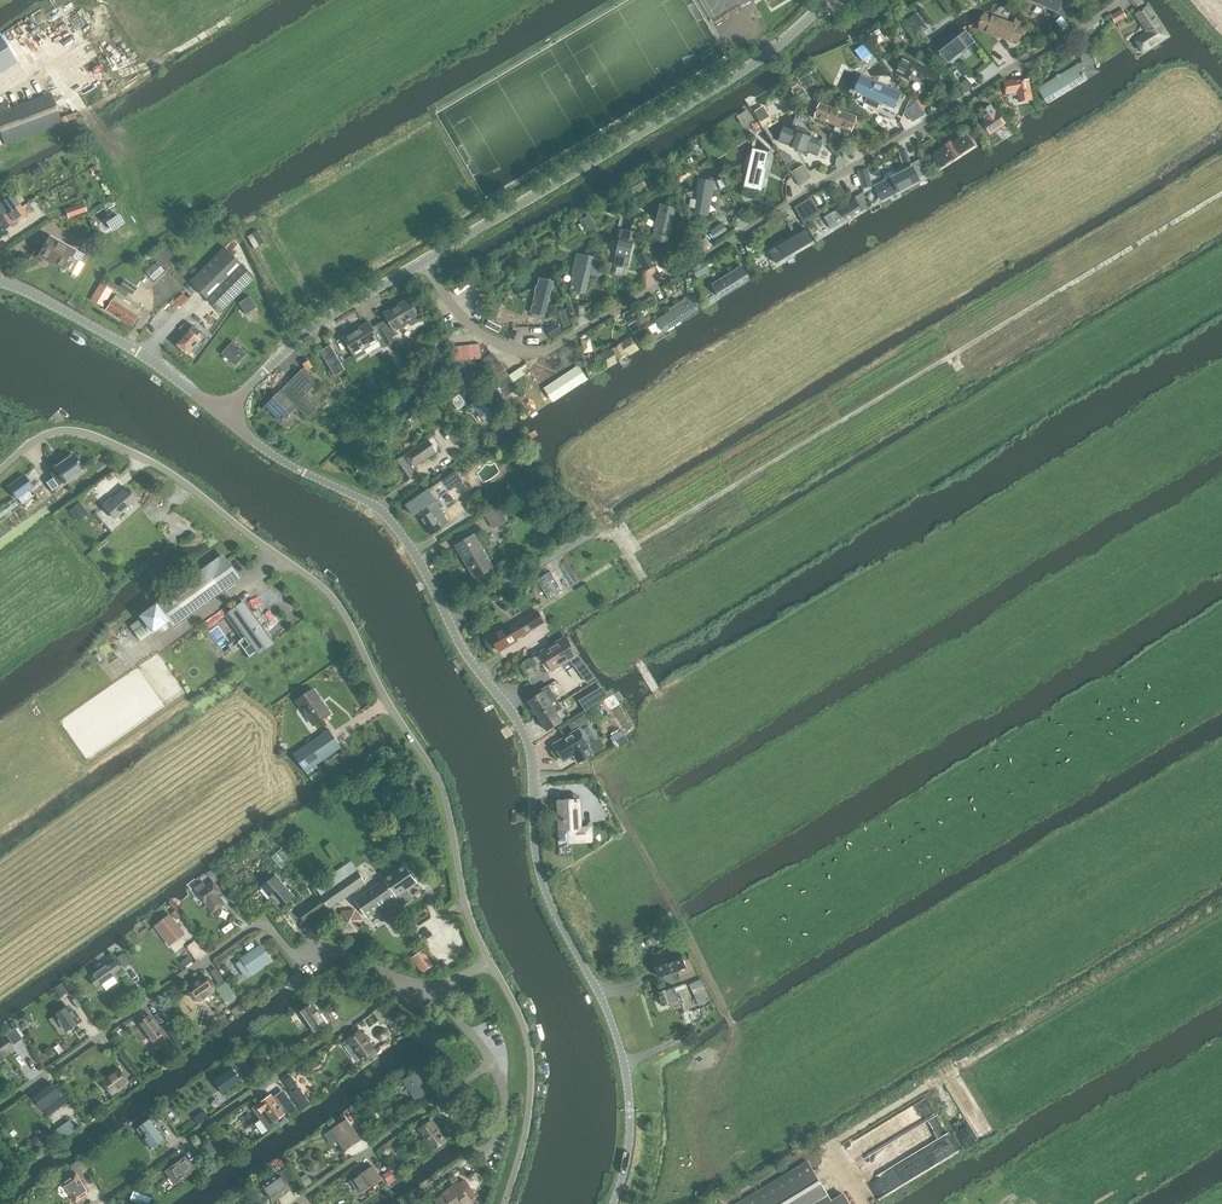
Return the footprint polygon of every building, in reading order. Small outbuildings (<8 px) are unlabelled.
[(1058,12),(1063,0),(1026,0),(1058,12)] [(1135,10),(1141,4),(1137,0),(1127,0),(1126,1),(1135,10)] [(1117,22),(1128,14),(1122,6),(1111,14),(1117,22)] [(1125,44),(1135,61),(1170,38),(1146,7),(1134,17),(1145,31),(1125,44)] [(976,29),(1018,45),(1023,30),(983,13),(976,29)] [(916,15),(906,22),(916,35),(926,27),(916,15)] [(18,57),(32,49),(21,31),(15,35),(10,27),(2,32),(18,57)] [(869,34),(872,37),(880,32),(878,29),(869,34)] [(939,52),(949,64),(974,43),(964,33),(939,52)] [(0,40),(0,73),(15,63),(0,40)] [(1078,46),(1082,68),(1092,66),(1088,44),(1078,46)] [(855,51),(863,61),(871,55),(863,45),(855,51)] [(901,58),(895,73),(932,89),(939,73),(901,58)] [(1038,88),(1048,105),(1088,80),(1078,65),(1038,88)] [(862,77),(857,90),(893,105),(898,93),(862,77)] [(1030,78),(1003,80),(1004,94),(1016,93),(1016,101),(1031,101),(1030,78)] [(801,88),(793,93),(801,108),(810,103),(801,88)] [(60,124),(49,94),(9,109),(6,101),(0,104),(0,132),(5,145),(60,124)] [(921,96),(917,99),(922,107),(927,104),(921,96)] [(914,119),(924,113),(915,97),(904,104),(914,119)] [(850,128),(855,114),(820,101),(815,115),(850,128)] [(980,122),(981,122),(988,134),(1005,123),(997,111),(996,112),(991,104),(979,112),(984,120),(980,122)] [(762,108),(754,113),(758,119),(760,122),(768,117),(762,108)] [(740,117),(746,127),(755,122),(749,112),(740,117)] [(985,140),(991,150),(1012,135),(1007,126),(985,140)] [(821,141),(783,128),(779,143),(818,156),(821,141)] [(928,157),(939,175),(978,149),(966,133),(928,157)] [(753,149),(744,186),(760,189),(769,153),(754,150),(753,149)] [(836,157),(840,165),(846,162),(842,154),(836,157)] [(911,165),(920,180),(927,176),(920,161),(911,165)] [(792,172),(800,186),(812,179),(803,165),(792,172)] [(858,170),(862,188),(871,187),(868,169),(858,170)] [(874,188),(880,204),(919,184),(910,169),(896,176),(886,182),(874,188)] [(886,182),(896,176),(895,175),(895,174),(893,172),(890,172),(886,174),(884,177),(884,179),(886,182)] [(621,189),(626,197),(644,186),(639,178),(621,189)] [(699,180),(695,215),(709,217),(713,182),(699,180)] [(19,204),(12,194),(0,202),(0,212),(0,217),(19,204)] [(822,216),(831,233),(862,215),(853,196),(822,216)] [(821,212),(811,197),(801,204),(810,218),(821,212)] [(63,209),(67,218),(85,212),(82,202),(63,209)] [(0,217),(0,223),(5,219),(10,226),(26,215),(19,204),(0,217)] [(677,207),(659,204),(653,242),(672,245),(677,207)] [(591,231),(599,227),(591,212),(583,217),(591,231)] [(713,240),(726,232),(722,226),(709,233),(713,240)] [(765,248),(776,270),(815,246),(803,226),(765,248)] [(635,233),(620,231),(614,268),(629,271),(635,233)] [(65,269),(71,259),(75,252),(49,238),(40,255),(65,269)] [(191,281),(222,311),(256,277),(225,246),(191,281)] [(647,250),(641,252),(647,268),(653,266),(647,250)] [(593,259),(579,256),(571,293),(584,296),(589,277),(593,259)] [(593,259),(589,277),(596,279),(600,261),(593,259)] [(702,262),(691,269),(696,277),(707,270),(702,262)] [(710,285),(719,301),(751,283),(742,266),(710,285)] [(552,281),(538,277),(530,314),(545,317),(552,281)] [(122,280),(119,285),(132,294),(136,288),(122,280)] [(102,307),(111,291),(100,284),(91,300),(102,307)] [(132,325),(140,311),(114,296),(106,310),(132,325)] [(240,304),(247,315),(258,307),(251,296),(240,304)] [(380,323),(390,339),(397,334),(395,331),(410,322),(412,325),(422,319),(409,298),(384,314),(387,319),(380,323)] [(656,321),(664,333),(699,312),(692,299),(656,321)] [(489,305),(486,314),(495,316),(498,308),(489,305)] [(489,319),(486,324),(500,330),(502,325),(489,319)] [(551,334),(563,329),(558,321),(547,326),(551,334)] [(390,339),(380,323),(373,327),(370,322),(344,337),(356,359),(366,353),(364,350),(380,340),(384,348),(392,343),(390,339)] [(197,337),(201,332),(194,326),(190,330),(189,329),(177,343),(188,353),(200,340),(197,337)] [(600,356),(608,368),(641,349),(633,336),(600,356)] [(582,338),(584,350),(593,349),(591,337),(582,338)] [(236,365),(246,353),(233,342),(223,354),(236,365)] [(469,356),(467,343),(461,345),(464,357),(469,356)] [(330,346),(326,348),(321,351),(335,375),(345,370),(330,346)] [(450,361),(449,347),(442,348),(444,362),(450,361)] [(485,366),(496,358),(492,353),(481,360),(485,366)] [(489,371),(500,364),(496,358),(485,366),(489,371)] [(494,377),(504,370),(500,364),(489,371),(482,376),(487,382),(494,377)] [(510,372),(514,379),(526,373),(523,366),(510,372)] [(576,368),(546,388),(553,400),(584,381),(576,368)] [(302,370),(301,370),(266,405),(282,421),(296,407),(307,418),(317,408),(304,396),(316,384),(302,370)] [(497,383),(508,375),(504,370),(494,377),(497,383)] [(497,383),(494,385),(503,398),(514,391),(509,383),(512,381),(508,375),(497,383)] [(460,407),(467,402),(461,394),(454,399),(460,407)] [(471,413),(480,424),(493,415),(484,404),(471,413)] [(393,463),(406,481),(415,475),(411,470),(436,452),(428,440),(403,457),(402,456),(393,463)] [(53,470),(49,473),(58,486),(63,483),(71,478),(84,469),(71,452),(59,460),(51,466),(53,470)] [(455,472),(441,482),(438,477),(432,481),(435,486),(407,504),(414,515),(417,512),(431,533),(449,522),(440,508),(443,506),(439,499),(462,483),(455,472)] [(7,487),(8,487),(16,498),(32,486),(24,475),(7,487)] [(38,484),(30,490),(39,502),(47,495),(38,484)] [(137,499),(126,487),(113,498),(112,497),(102,506),(114,519),(137,499)] [(68,510),(77,521),(88,513),(80,502),(68,510)] [(597,517),(589,504),(581,508),(589,521),(597,517)] [(499,507),(485,516),(493,529),(507,520),(499,507)] [(475,578),(493,567),(473,535),(455,546),(475,578)] [(197,575),(167,596),(158,603),(141,615),(154,632),(171,620),(173,624),(225,585),(238,576),(222,554),(209,563),(210,564),(196,574),(197,575)] [(551,598),(564,590),(552,569),(539,577),(551,598)] [(259,655),(274,645),(244,602),(229,613),(259,655)] [(516,639),(529,631),(544,622),(537,610),(509,628),(508,626),(491,636),(500,651),(517,641),(516,639)] [(552,671),(576,656),(565,638),(541,652),(552,671)] [(589,669),(583,661),(575,667),(581,675),(589,669)] [(600,689),(579,701),(586,711),(603,700),(609,697),(600,682),(597,684),(600,689)] [(538,716),(559,703),(549,686),(527,698),(538,716)] [(313,726),(331,714),(314,689),(296,701),(313,726)] [(603,700),(610,712),(622,704),(615,693),(609,697),(603,700)] [(559,703),(538,716),(546,730),(561,721),(556,712),(562,708),(559,703)] [(322,773),(316,764),(341,747),(329,729),(293,753),(306,771),(312,780),(322,773)] [(582,745),(573,729),(553,741),(563,757),(571,752),(579,764),(593,756),(588,748),(589,747),(586,742),(582,745)] [(629,741),(622,730),(610,737),(617,748),(629,741)] [(559,801),(560,830),(558,830),(558,841),(569,840),(569,841),(590,840),(590,828),(579,829),(578,800),(559,801)] [(329,908),(366,883),(351,862),(315,887),(329,908)] [(402,911),(400,908),(412,900),(405,891),(417,883),(405,865),(355,899),(368,918),(380,909),(388,921),(402,911)] [(294,896),(276,875),(262,887),(271,897),(272,896),(282,907),(294,896)] [(204,881),(195,888),(198,893),(206,904),(207,904),(213,913),(224,904),(217,894),(221,891),(213,881),(207,886),(204,881)] [(314,898),(296,910),(298,912),(305,923),(326,908),(319,898),(317,896),(314,898)] [(358,931),(364,919),(356,908),(343,909),(338,921),(345,932),(358,931)] [(169,946),(186,934),(171,913),(154,925),(169,946)] [(262,945),(242,959),(252,974),(272,960),(262,945)] [(652,958),(659,976),(686,967),(679,948),(652,958)] [(421,973),(433,965),(424,951),(412,960),(421,973)] [(115,959),(90,977),(97,987),(122,969),(115,959)] [(201,1002),(215,992),(216,985),(210,976),(203,975),(189,985),(188,991),(195,1001),(201,1002)] [(689,983),(699,1005),(712,999),(702,978),(689,983)] [(225,1001),(234,995),(225,982),(216,988),(225,1001)] [(675,988),(659,993),(663,1005),(671,1002),(673,1007),(680,1004),(675,988)] [(66,1000),(72,996),(68,989),(62,993),(66,1000)] [(314,1033),(327,1024),(313,1003),(299,1013),(314,1033)] [(235,1017),(245,1010),(241,1004),(231,1010),(235,1017)] [(73,1011),(69,1005),(55,1015),(67,1032),(83,1021),(76,1010),(73,1011)] [(150,1014),(137,1024),(152,1043),(165,1033),(150,1014)] [(172,1039),(181,1032),(176,1025),(167,1032),(172,1039)] [(385,1041),(386,1041),(386,1040),(387,1040),(388,1039),(389,1038),(389,1037),(390,1037),(390,1036),(390,1035),(390,1034),(390,1033),(390,1032),(389,1031),(389,1030),(388,1030),(388,1029),(387,1029),(387,1028),(386,1028),(385,1027),(384,1027),(383,1027),(382,1027),(381,1027),(380,1027),(380,1028),(379,1028),(378,1029),(377,1030),(377,1031),(376,1031),(376,1032),(376,1033),(376,1034),(376,1035),(376,1036),(376,1037),(377,1038),(377,1039),(378,1039),(378,1040),(379,1040),(380,1041),(381,1041),(382,1041),(383,1041),(384,1041),(385,1041)] [(14,1044),(22,1038),(15,1028),(7,1034),(14,1044)] [(361,1060),(371,1053),(374,1051),(359,1031),(346,1040),(361,1060)] [(4,1036),(0,1038),(0,1058),(8,1052),(7,1051),(12,1048),(4,1036)] [(418,1070),(402,1081),(416,1101),(432,1090),(422,1076),(429,1072),(423,1063),(416,1068),(418,1070)] [(225,1094),(243,1082),(232,1065),(213,1078),(225,1094)] [(113,1095),(131,1082),(119,1066),(101,1079),(113,1095)] [(42,1110),(60,1096),(55,1088),(52,1083),(33,1097),(42,1110)] [(289,1092),(302,1111),(311,1104),(298,1086),(289,1092)] [(274,1122),(275,1121),(286,1113),(272,1093),(256,1105),(262,1113),(266,1110),(274,1122)] [(284,1107),(292,1118),(300,1111),(293,1101),(284,1107)] [(199,1124),(210,1115),(206,1109),(195,1118),(199,1124)] [(151,1149),(167,1138),(152,1117),(136,1129),(151,1149)] [(345,1151),(361,1140),(347,1119),(330,1130),(345,1151)] [(71,1121),(57,1130),(63,1139),(77,1129),(71,1121)] [(432,1150),(445,1140),(431,1121),(418,1130),(432,1150)] [(209,1159),(217,1152),(209,1141),(201,1147),(209,1159)] [(396,1169),(406,1164),(398,1150),(388,1156),(396,1169)] [(174,1184),(197,1169),(187,1155),(165,1171),(174,1184)] [(736,1203),(850,1203),(845,1195),(841,1198),(832,1203),(807,1161),(738,1203),(736,1203)] [(359,1194),(382,1178),(373,1165),(350,1180),(359,1194)] [(288,1183),(295,1178),(288,1168),(281,1172),(288,1183)] [(393,1168),(383,1175),(389,1184),(399,1177),(393,1168)] [(76,1203),(90,1194),(77,1172),(62,1181),(76,1203)] [(273,1202),(292,1189),(280,1172),(261,1185),(273,1202)] [(306,1187),(313,1182),(308,1174),(301,1178),(306,1187)] [(443,1194),(450,1203),(473,1203),(459,1183),(443,1194)]
